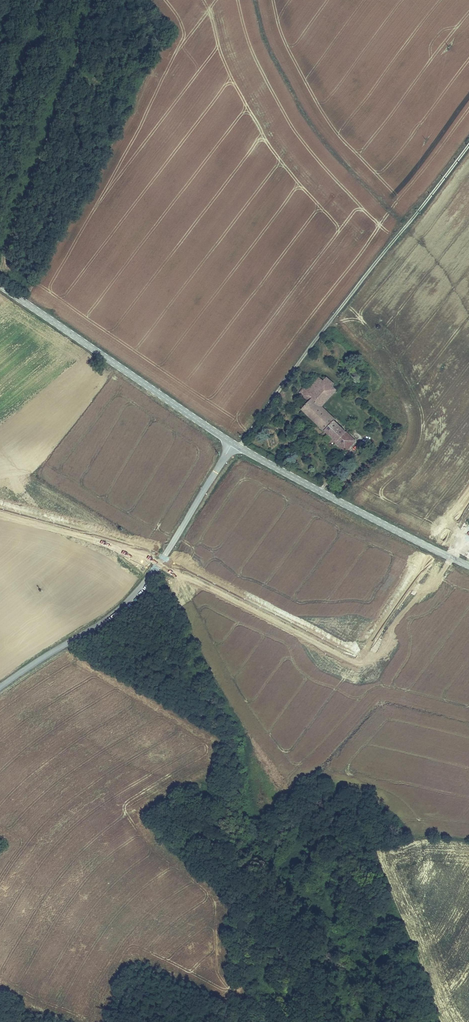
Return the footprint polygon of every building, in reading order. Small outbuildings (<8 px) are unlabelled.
[(321,378),(311,390),(316,394),(321,388),(326,383),(321,378)] [(327,381),(326,383),(321,388),(325,391),(329,386),(331,384),(327,381)] [(329,386),(336,392),(338,390),(335,387),(336,386),(332,383),(331,384),(329,386)] [(320,405),(323,408),(336,392),(329,386),(325,391),(321,388),(316,394),(315,395),(323,402),(320,405)] [(305,413),(319,425),(351,452),(360,441),(323,408),(320,405),(323,402),(315,395),(316,394),(311,390),(309,392),(306,389),(301,393),(305,397),(303,399),(312,406),(305,413)]
